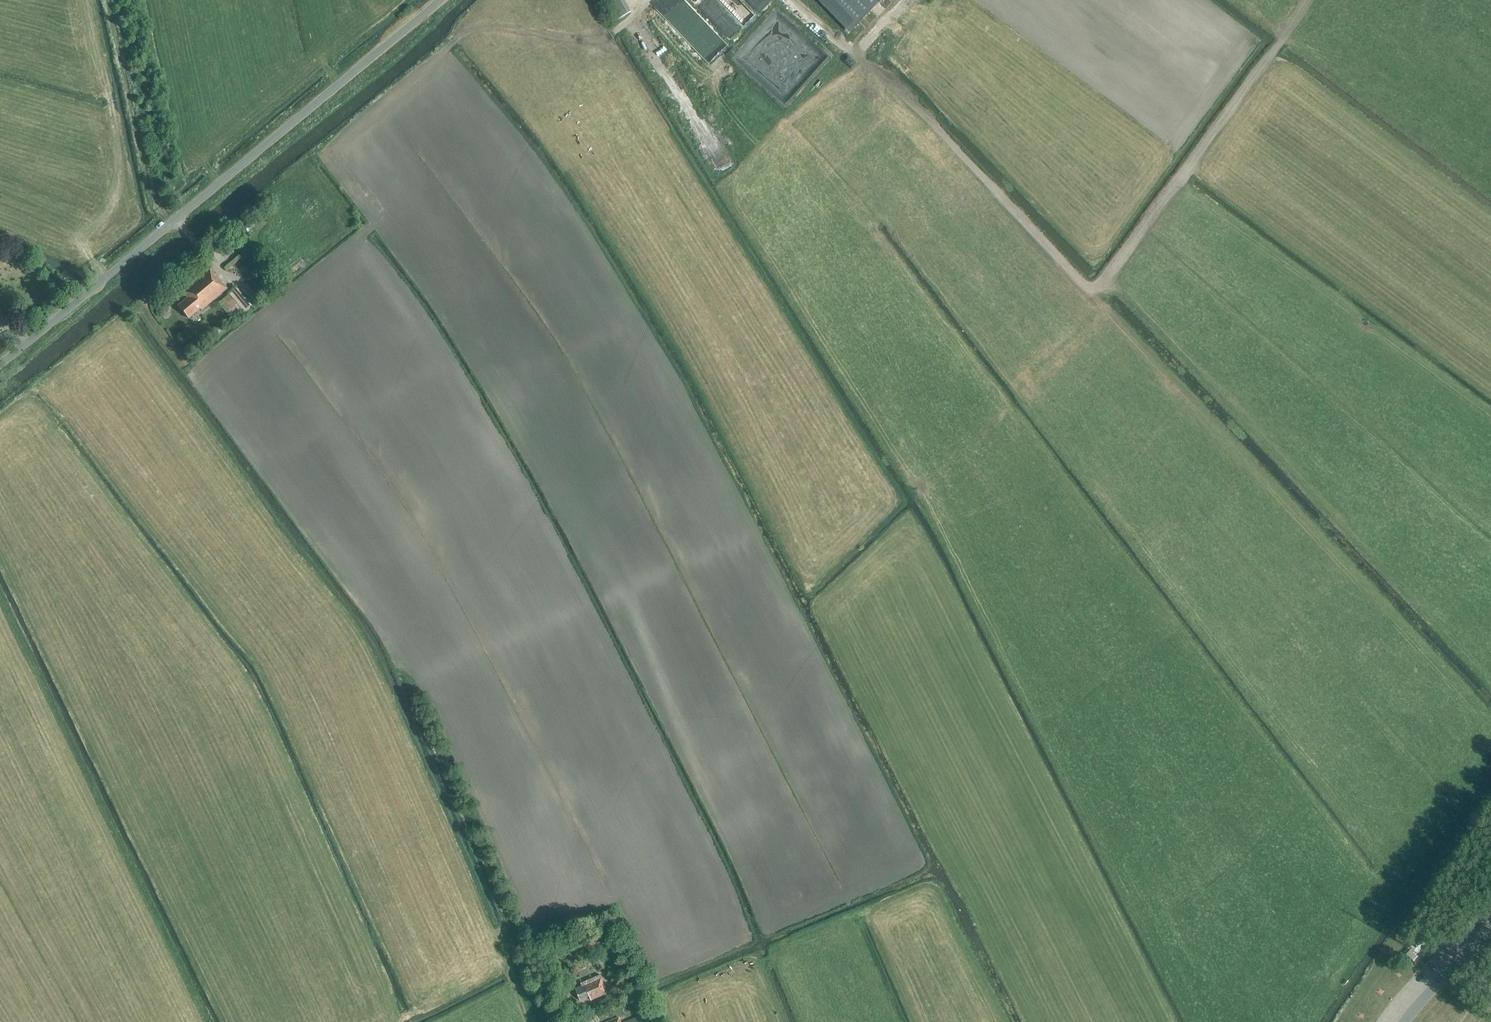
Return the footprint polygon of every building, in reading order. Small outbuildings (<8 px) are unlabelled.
[(628,14),(619,0),(605,0),(618,20),(628,14)] [(850,31),(882,0),(820,0),(850,31)] [(214,274),(208,268),(181,291),(187,298),(178,306),(188,318),(199,309),(201,310),(227,289),(223,285),(214,274)] [(245,312),(253,306),(237,287),(219,303),(232,318),(243,309),(245,312)] [(1408,953),(1415,960),(1419,955),(1412,949),(1408,953)] [(605,967),(600,956),(593,958),(598,970),(605,967)] [(591,1000),(608,993),(601,978),(575,989),(580,1000),(589,996),(591,1000)] [(645,1014),(625,1021),(649,1021),(645,1014)]
